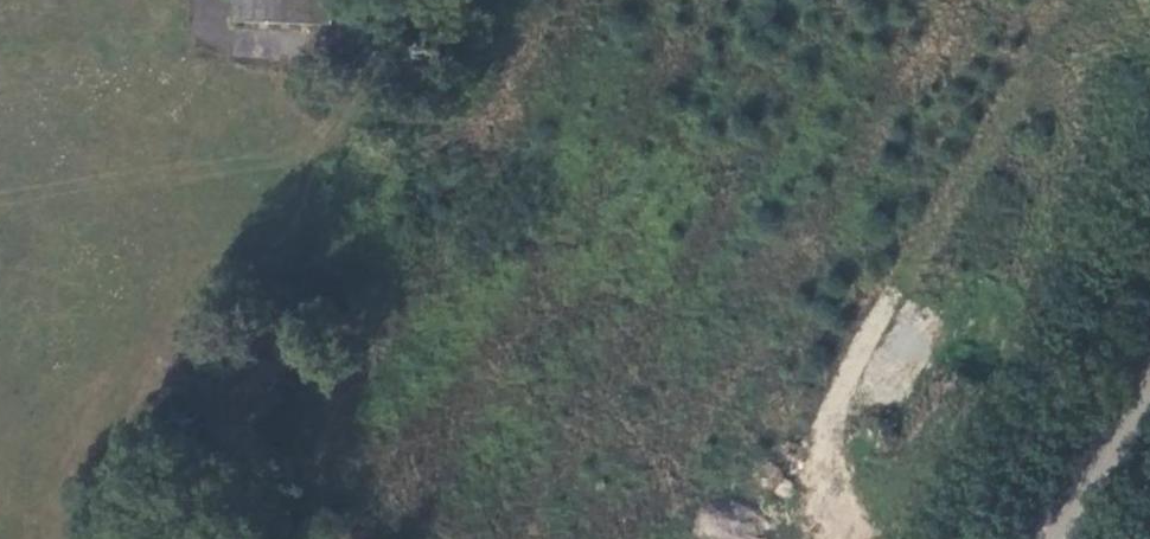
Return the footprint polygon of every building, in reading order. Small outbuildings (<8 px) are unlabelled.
[(335,0),(241,0),(240,22),(334,23),(335,0)]
